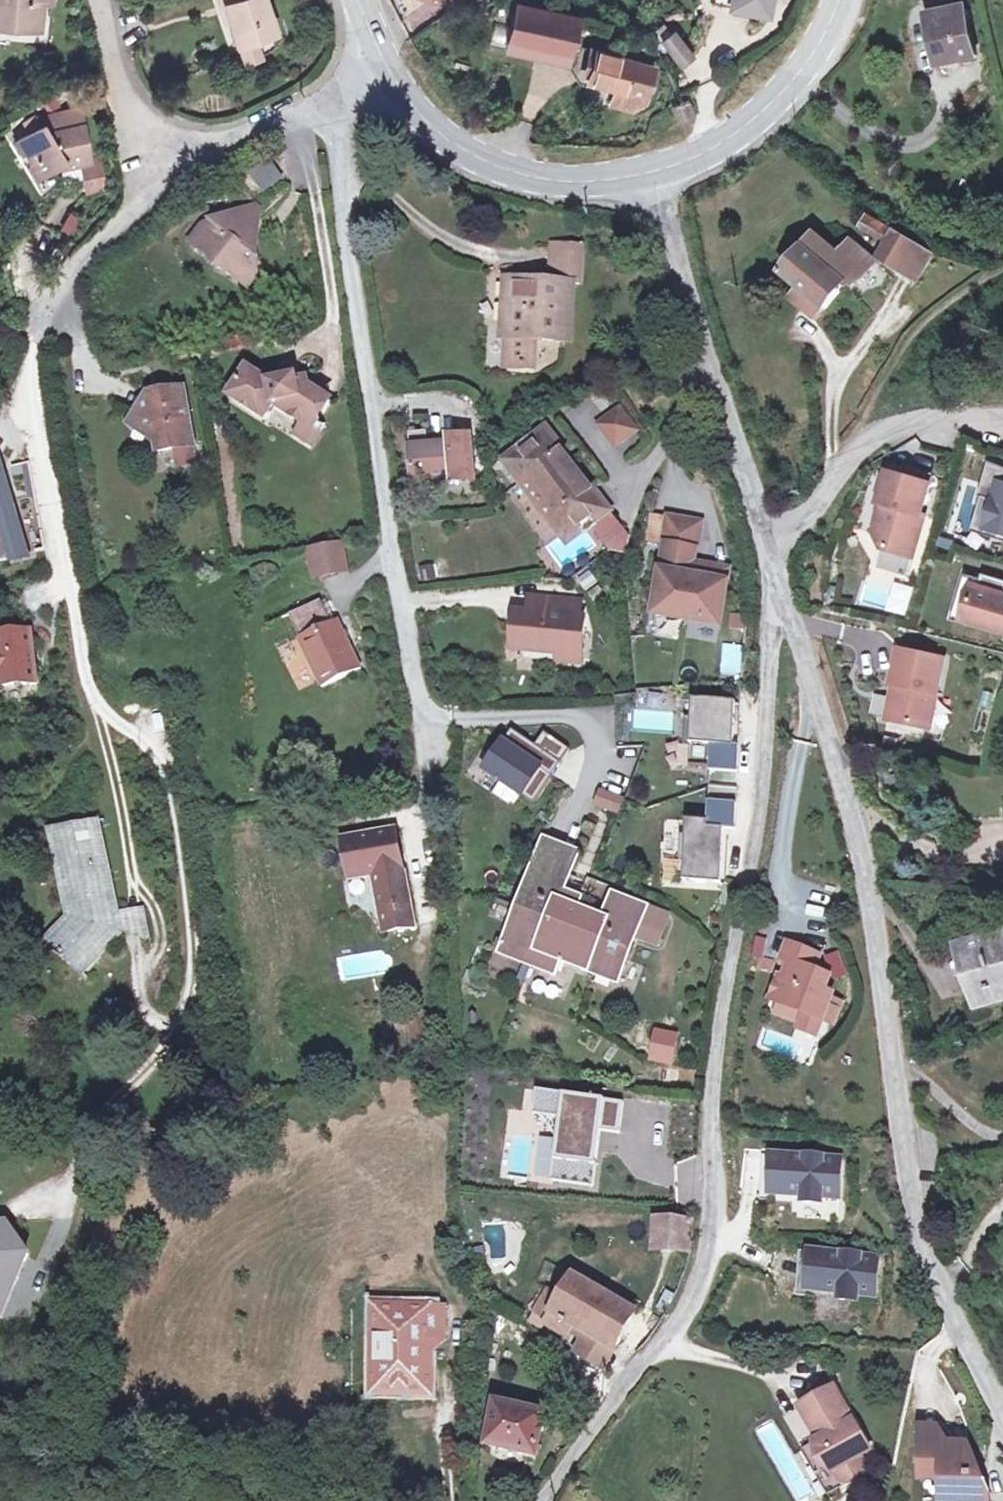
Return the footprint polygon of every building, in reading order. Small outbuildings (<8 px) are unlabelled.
[(37,26),(38,0),(0,0),(0,25),(37,26)] [(234,19),(229,0),(226,0),(224,0),(230,20),(234,19)] [(234,19),(241,42),(257,38),(278,32),(270,0),(229,0),(234,19)] [(723,4),(759,13),(762,0),(724,0),(723,4)] [(503,40),(533,47),(541,9),(511,1),(503,40)] [(541,9),(533,47),(567,55),(576,18),(541,9)] [(935,67),(957,62),(972,59),(963,15),(926,23),(935,67)] [(657,37),(678,67),(694,56),(672,26),(657,37)] [(263,56),(257,38),(241,42),(246,61),(263,56)] [(621,89),(616,106),(626,108),(636,103),(645,67),(588,51),(581,80),(610,87),(621,89)] [(605,103),(616,106),(621,89),(610,87),(605,103)] [(670,106),(676,118),(689,112),(683,100),(670,106)] [(59,109),(39,123),(15,138),(38,175),(62,160),(70,157),(71,163),(89,158),(88,155),(76,105),(59,109)] [(39,123),(59,109),(34,116),(39,123)] [(89,158),(71,163),(70,157),(62,160),(66,179),(88,173),(92,188),(104,177),(98,153),(88,155),(89,158)] [(257,197),(247,203),(260,211),(257,197)] [(265,239),(260,211),(247,203),(207,226),(197,248),(222,261),(238,258),(242,271),(261,280),(269,262),(257,254),(265,239)] [(870,219),(864,228),(890,245),(880,260),(899,271),(914,247),(870,219)] [(823,307),(825,308),(846,284),(849,287),(865,278),(877,264),(852,241),(840,255),(816,233),(783,271),(799,285),(823,307)] [(257,254),(269,262),(265,239),(257,254)] [(914,247),(899,271),(915,282),(931,258),(914,247)] [(507,285),(502,331),(529,333),(529,344),(567,346),(571,290),(507,285)] [(814,317),(823,307),(799,285),(790,295),(814,317)] [(529,333),(502,331),(501,342),(529,344),(529,333)] [(281,398),(285,408),(293,413),(311,424),(314,418),(310,417),(325,392),(301,377),(299,372),(288,375),(286,369),(262,378),(241,364),(224,390),(262,414),(271,399),(281,398)] [(138,427),(132,434),(146,444),(151,444),(153,452),(189,447),(179,390),(146,392),(126,418),(138,427)] [(271,399),(285,408),(281,398),(271,399)] [(616,410),(594,427),(611,448),(632,431),(616,410)] [(305,435),(311,424),(293,413),(287,425),(305,435)] [(120,425),(132,434),(138,427),(126,418),(120,425)] [(501,465),(549,525),(570,508),(586,529),(589,527),(607,512),(543,431),(501,465)] [(411,478),(438,477),(438,453),(468,452),(467,440),(409,442),(411,478)] [(438,453),(438,477),(468,475),(468,452),(438,453)] [(985,465),(975,498),(991,503),(982,530),(1002,536),(1002,470),(985,465)] [(23,551),(0,469),(0,558),(23,551)] [(919,518),(915,517),(925,486),(884,473),(874,505),(878,506),(870,535),(878,550),(907,559),(911,547),(919,518)] [(586,529),(570,508),(549,525),(565,545),(586,529)] [(607,512),(589,527),(609,552),(627,537),(607,512)] [(665,553),(654,622),(717,632),(722,598),(726,578),(698,573),(695,593),(688,592),(691,572),(693,558),(696,558),(700,531),(668,526),(663,553),(665,553)] [(348,580),(342,542),(307,548),(316,585),(348,580)] [(695,593),(698,573),(691,572),(688,592),(695,593)] [(953,601),(964,605),(959,621),(1002,633),(1002,599),(999,598),(1002,583),(978,575),(976,580),(961,576),(953,601)] [(964,605),(953,601),(947,622),(958,625),(959,621),(964,605)] [(303,641),(332,626),(322,605),(292,620),(303,641)] [(579,610),(527,605),(526,621),(519,620),(516,656),(556,660),(555,667),(579,670),(582,626),(578,626),(579,610)] [(509,656),(516,656),(519,620),(512,619),(509,656)] [(303,641),(298,644),(322,692),(361,672),(337,624),(332,626),(303,641)] [(744,626),(738,625),(729,624),(728,635),(737,636),(743,637),(744,626)] [(0,633),(0,684),(32,679),(25,630),(0,633)] [(883,721),(924,730),(938,660),(895,651),(887,685),(892,686),(890,697),(888,697),(883,721)] [(687,827),(687,841),(680,841),(681,865),(687,866),(686,888),(723,889),(724,835),(736,835),(737,751),(732,751),(733,707),(690,706),(689,724),(683,724),(682,750),(688,751),(688,772),(709,772),(708,827),(687,827)] [(533,751),(511,736),(484,776),(533,808),(551,780),(528,766),(536,753),(533,751)] [(543,738),(533,751),(536,753),(559,768),(568,755),(543,738)] [(559,768),(536,753),(528,766),(551,780),(559,768)] [(598,798),(595,810),(616,816),(620,803),(598,798)] [(77,976),(118,935),(114,915),(96,823),(55,831),(68,904),(61,905),(64,919),(67,931),(49,950),(77,976)] [(46,833),(61,905),(68,904),(55,831),(46,833)] [(393,832),(343,841),(350,878),(373,873),(384,932),(412,928),(393,832)] [(611,903),(602,926),(556,909),(575,861),(544,849),(502,957),(554,977),(559,964),(615,986),(634,939),(635,936),(646,940),(643,947),(655,951),(666,925),(658,922),(658,920),(611,903)] [(141,909),(114,915),(118,935),(149,944),(141,909)] [(41,942),(49,950),(67,931),(64,919),(41,942)] [(975,1001),(1002,993),(1002,940),(1000,931),(956,944),(965,971),(975,1001)] [(820,953),(790,942),(784,957),(791,960),(785,977),(781,975),(773,998),(805,1010),(809,1012),(812,1004),(826,1010),(834,990),(826,987),(831,974),(815,968),(820,953)] [(964,1005),(975,1001),(965,971),(957,972),(964,1005)] [(812,1004),(809,1012),(805,1010),(799,1027),(817,1033),(826,1010),(812,1004)] [(624,1106),(537,1094),(534,1117),(571,1122),(568,1144),(557,1143),(552,1184),(593,1190),(600,1134),(619,1137),(624,1106)] [(835,1201),(837,1162),(768,1160),(767,1198),(800,1199),(800,1206),(817,1207),(817,1200),(835,1201)] [(20,1243),(2,1216),(0,1217),(0,1293),(20,1243)] [(683,1261),(691,1227),(659,1221),(651,1254),(683,1261)] [(871,1299),(875,1261),(806,1255),(803,1294),(837,1296),(836,1303),(854,1304),(854,1298),(871,1299)] [(573,1329),(584,1336),(613,1351),(635,1317),(573,1280),(563,1298),(549,1290),(535,1313),(547,1321),(545,1328),(567,1341),(573,1329)] [(373,1310),(372,1350),(383,1350),(383,1385),(404,1388),(405,1398),(424,1399),(426,1338),(441,1338),(441,1312),(373,1310)] [(613,1351),(584,1336),(571,1358),(598,1374),(613,1351)] [(383,1350),(372,1350),(371,1397),(405,1398),(404,1388),(383,1385),(383,1350)] [(830,1393),(797,1412),(816,1445),(811,1448),(815,1466),(829,1478),(833,1475),(839,1486),(845,1488),(861,1478),(863,1472),(856,1461),(867,1455),(830,1393)] [(536,1459),(542,1412),(492,1403),(481,1453),(536,1459)] [(920,1427),(919,1445),(936,1445),(935,1427),(920,1427)] [(919,1445),(920,1479),(936,1479),(941,1483),(941,1500),(988,1500),(988,1497),(980,1497),(980,1477),(972,1477),(972,1474),(966,1474),(965,1445),(936,1445),(919,1445)]
